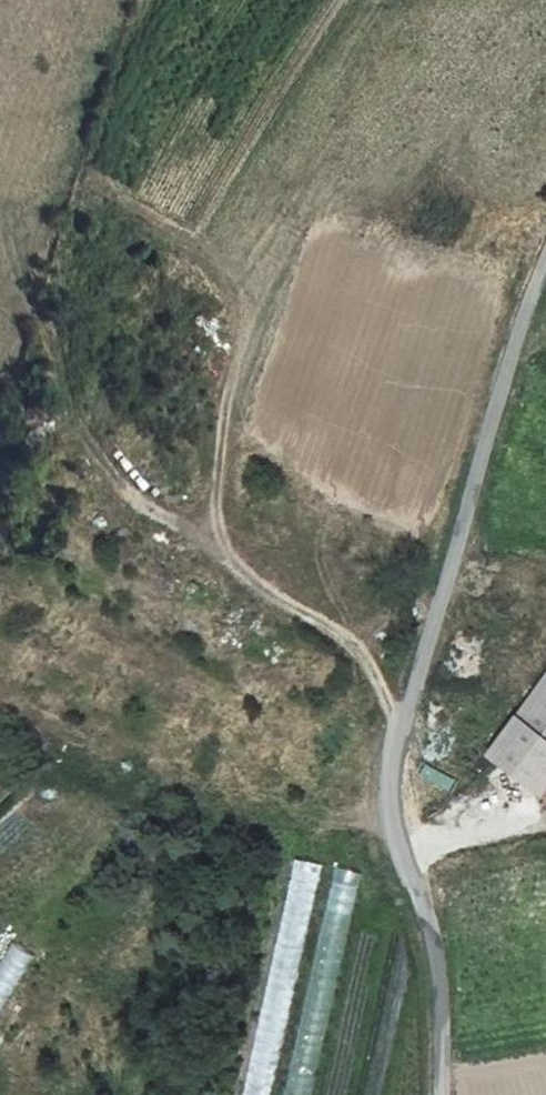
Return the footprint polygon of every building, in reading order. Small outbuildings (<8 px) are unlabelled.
[(544,791),(545,788),(545,666),(485,748),(544,791)] [(324,866),(294,859),(240,1094),(270,1094),(324,866)] [(362,871),(332,864),(278,1094),(309,1094),(362,871)] [(37,956),(14,941),(0,964),(0,1014),(37,956)]
